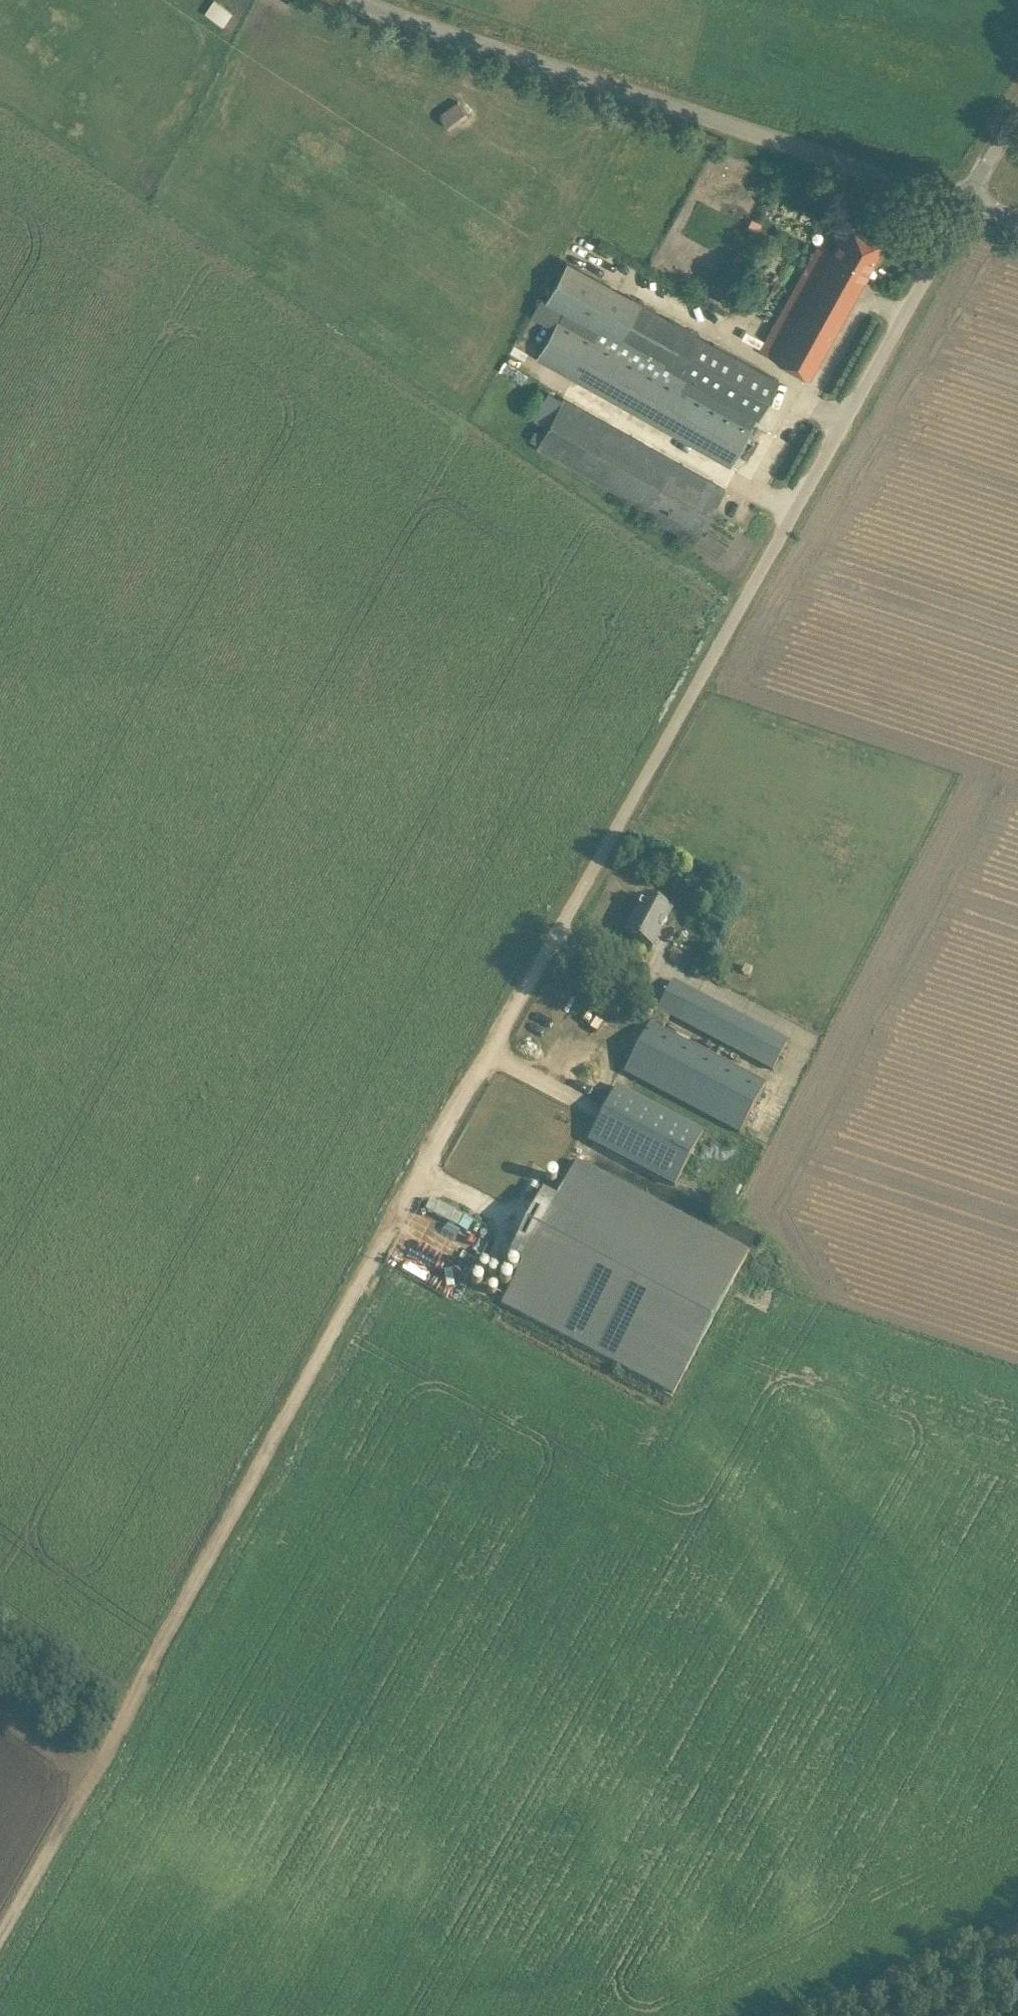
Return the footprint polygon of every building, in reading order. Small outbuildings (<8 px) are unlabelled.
[(206,11),(223,23),(232,10),(218,0),(213,0),(206,11)] [(458,100),(442,112),(439,114),(448,127),(451,125),(467,113),(458,100)] [(820,242),(760,348),(809,375),(883,243),(848,224),(833,249),(820,242)] [(547,299),(741,406),(758,416),(779,378),(568,262),(547,299)] [(537,357),(731,466),(753,425),(559,316),(537,357)] [(537,447),(662,516),(658,523),(680,536),(684,529),(698,536),(725,488),(564,398),(537,447)] [(644,897),(625,933),(652,947),(671,911),(644,897)] [(765,1084),(663,1030),(670,1016),(773,1070),(788,1042),(672,981),(657,1009),(658,1009),(650,1023),(624,1072),(739,1133),(765,1084)] [(588,1140),(675,1186),(703,1132),(616,1086),(588,1140)] [(521,1266),(501,1304),(673,1395),(748,1252),(576,1161),(566,1181),(556,1199),(542,1192),(507,1259),(521,1266)]
